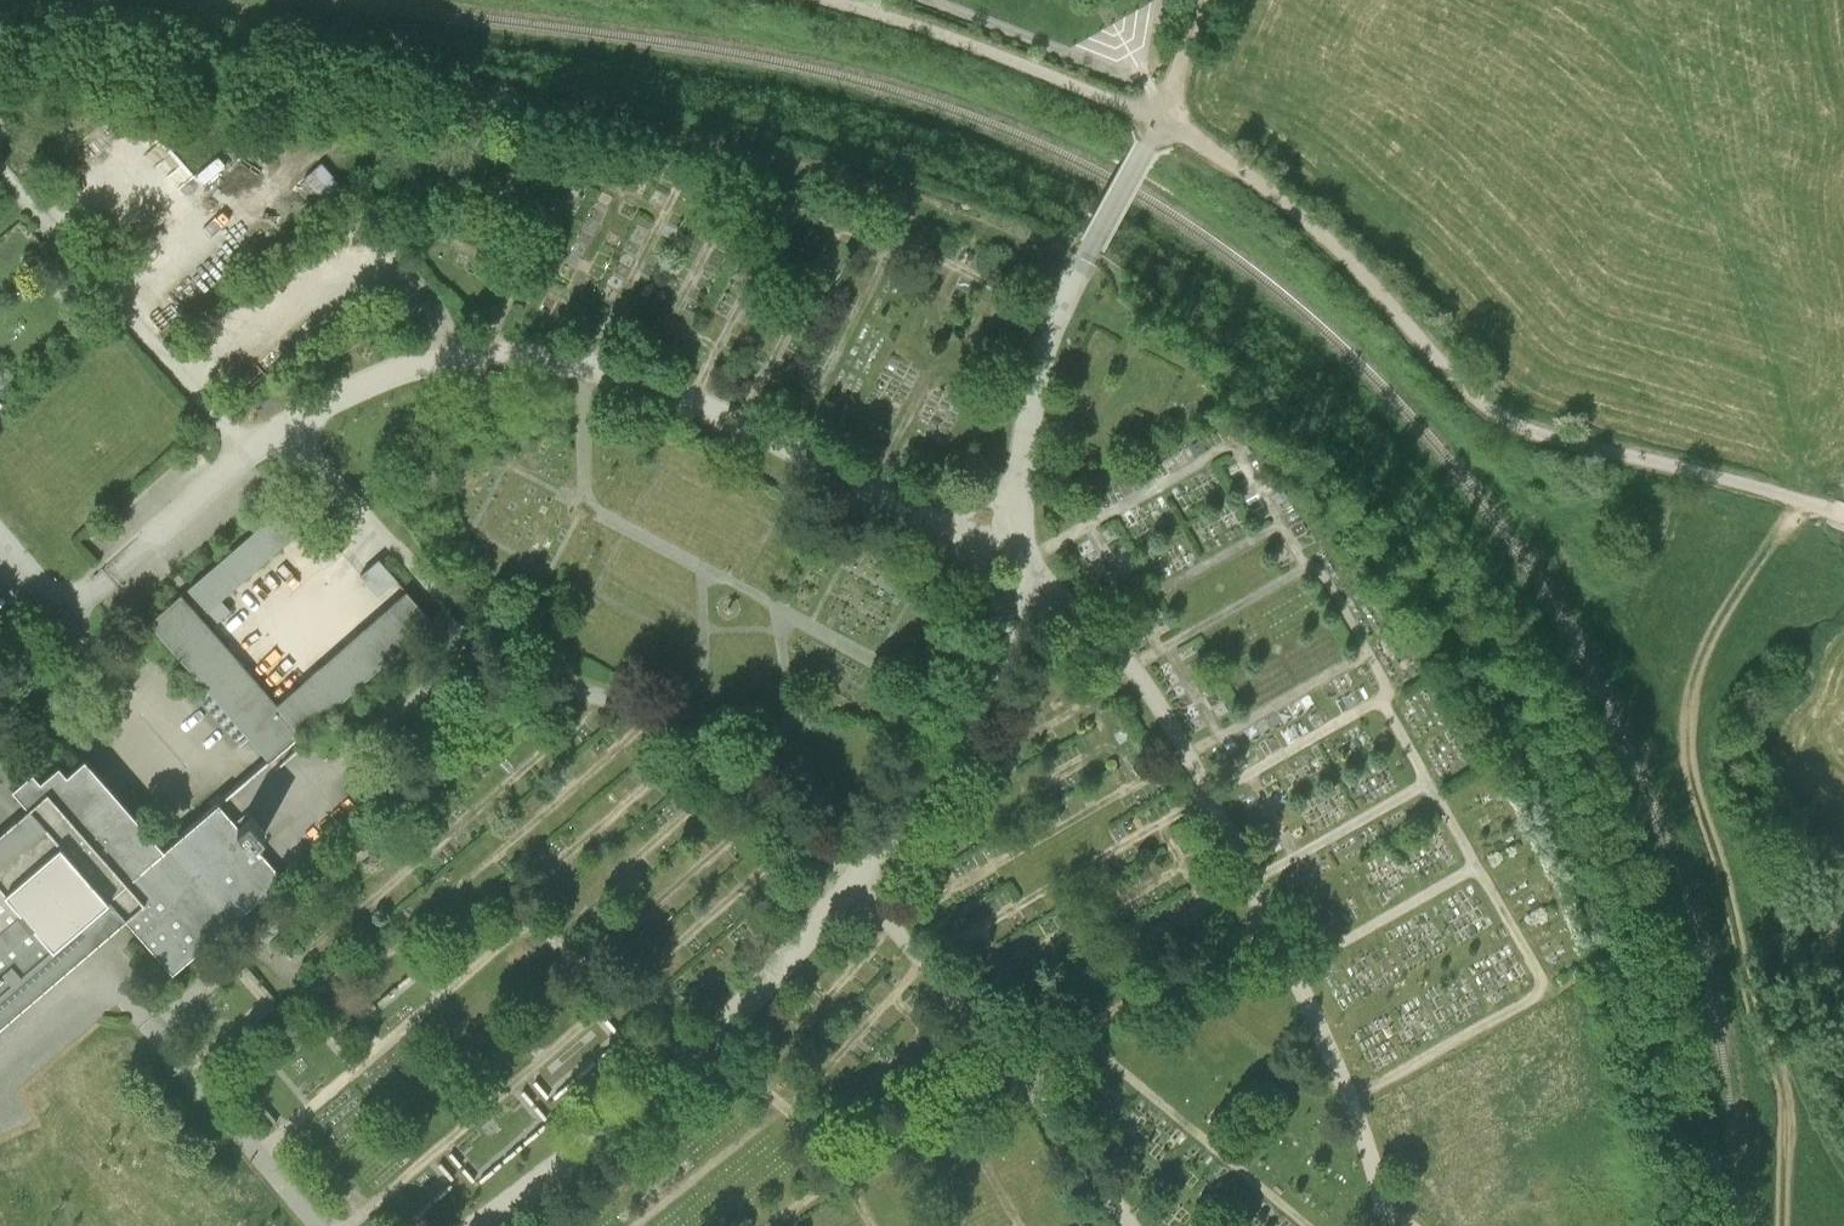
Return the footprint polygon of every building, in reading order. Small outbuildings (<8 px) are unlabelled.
[(293,498),(189,588),(208,610),(297,533),(325,567),(341,553),(293,498)] [(359,573),(376,594),(397,577),(380,556),(359,573)] [(277,705),(181,595),(149,623),(271,762),(302,735),(433,622),(407,592),(277,705)] [(13,790),(29,809),(126,920),(174,975),(285,879),(253,842),(266,831),(251,814),(246,819),(243,815),(235,822),(219,804),(165,852),(85,761),(68,776),(60,766),(41,782),(33,773),(13,790)] [(0,834),(0,1030),(126,920),(29,809),(0,834)]
